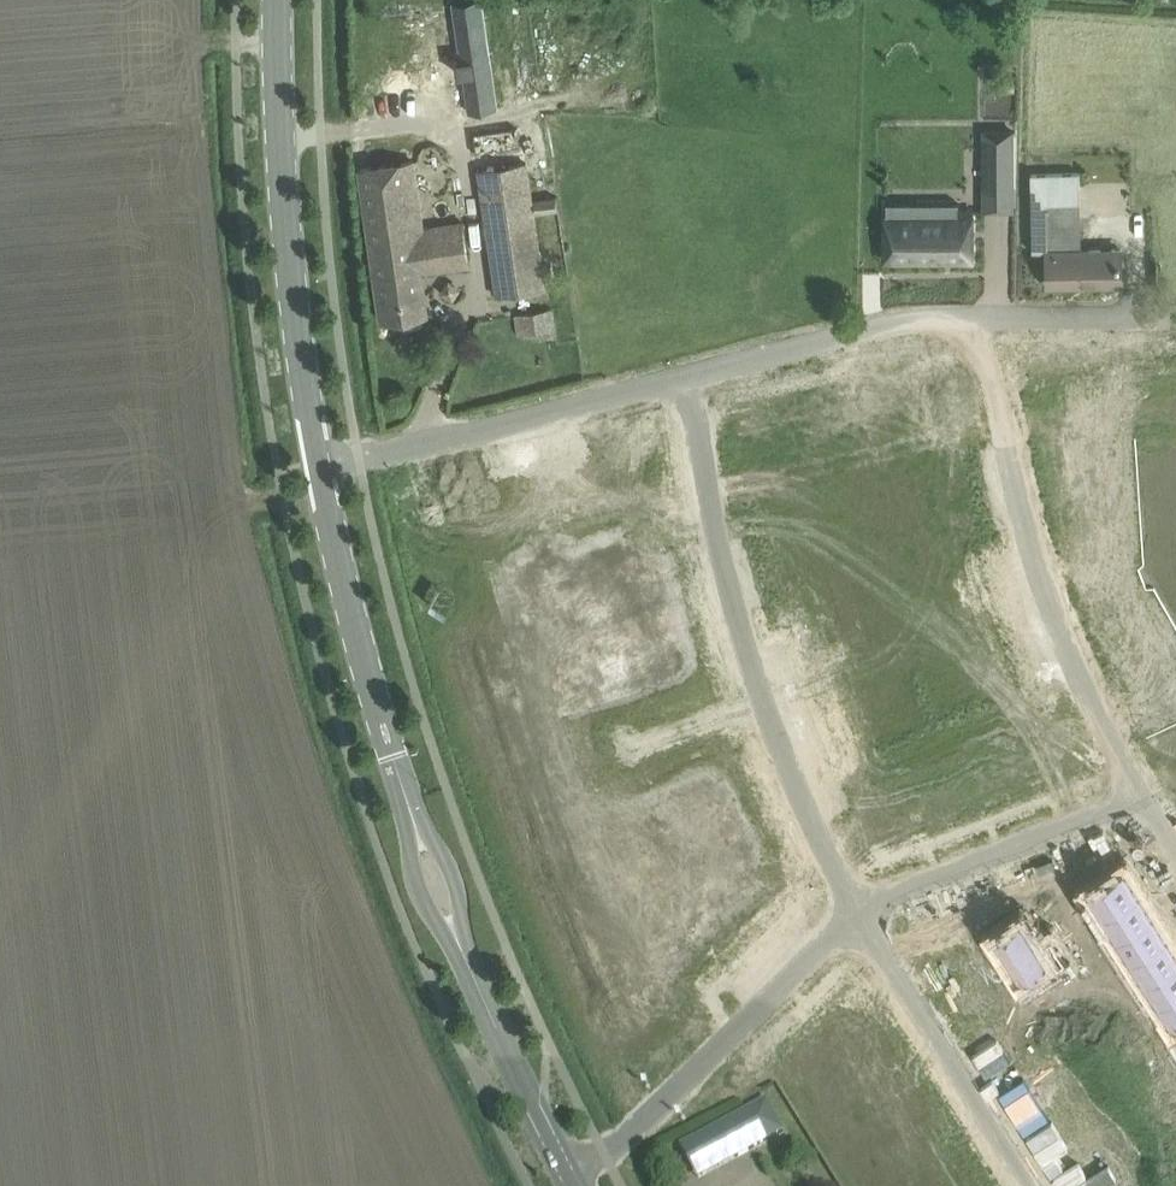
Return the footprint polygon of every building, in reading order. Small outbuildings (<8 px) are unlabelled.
[(469,94),(497,90),(485,0),(456,0),(469,94)] [(1014,145),(984,145),(984,187),(1014,186),(1014,145)] [(417,236),(415,225),(423,224),(414,159),(360,166),(371,242),(417,236)] [(527,161),(478,168),(485,213),(486,218),(535,211),(533,201),(527,161)] [(1080,171),(1032,171),(1032,205),(1033,250),(1048,249),(1047,200),(1081,199),(1081,179),(1080,171)] [(885,208),(885,259),(974,259),(974,208),(959,208),(959,201),(916,201),(916,214),(887,214),(887,208),(885,208)] [(535,211),(486,218),(497,294),(546,287),(535,212),(535,211)] [(371,242),(382,318),(428,311),(422,266),(468,259),(463,224),(466,224),(466,220),(423,226),(423,224),(415,225),(417,236),(371,242)] [(1082,249),(1048,249),(1048,259),(1049,283),(1123,281),(1122,257),(1122,248),(1082,249)] [(553,306),(504,312),(506,333),(555,328),(553,306)] [(1126,866),(1089,889),(1104,912),(1140,889),(1126,866)] [(1140,889),(1104,912),(1117,934),(1154,911),(1140,889)] [(1154,911),(1117,934),(1132,956),(1168,933),(1154,911)] [(1022,918),(995,935),(1022,977),(1048,961),(1054,970),(1067,962),(1051,937),(1039,945),(1022,918)] [(1064,921),(1055,926),(1063,938),(1071,933),(1066,926),(1067,925),(1064,921)] [(1071,933),(1063,938),(1071,951),(1079,945),(1071,933)] [(1132,956),(1145,978),(1175,959),(1175,945),(1168,933),(1132,956)] [(1145,978),(1159,1000),(1175,990),(1175,959),(1145,978)] [(1092,965),(1083,970),(1091,982),(1099,977),(1092,965)] [(1099,977),(1091,982),(1099,995),(1107,989),(1099,977)] [(1159,1000),(1174,1023),(1175,1022),(1175,990),(1159,1000)] [(1119,1009),(1111,1014),(1119,1026),(1127,1021),(1119,1009)] [(1127,1021),(1119,1026),(1127,1038),(1135,1033),(1127,1021)] [(767,1100),(719,1126),(735,1157),(736,1158),(784,1132),(767,1100)]
